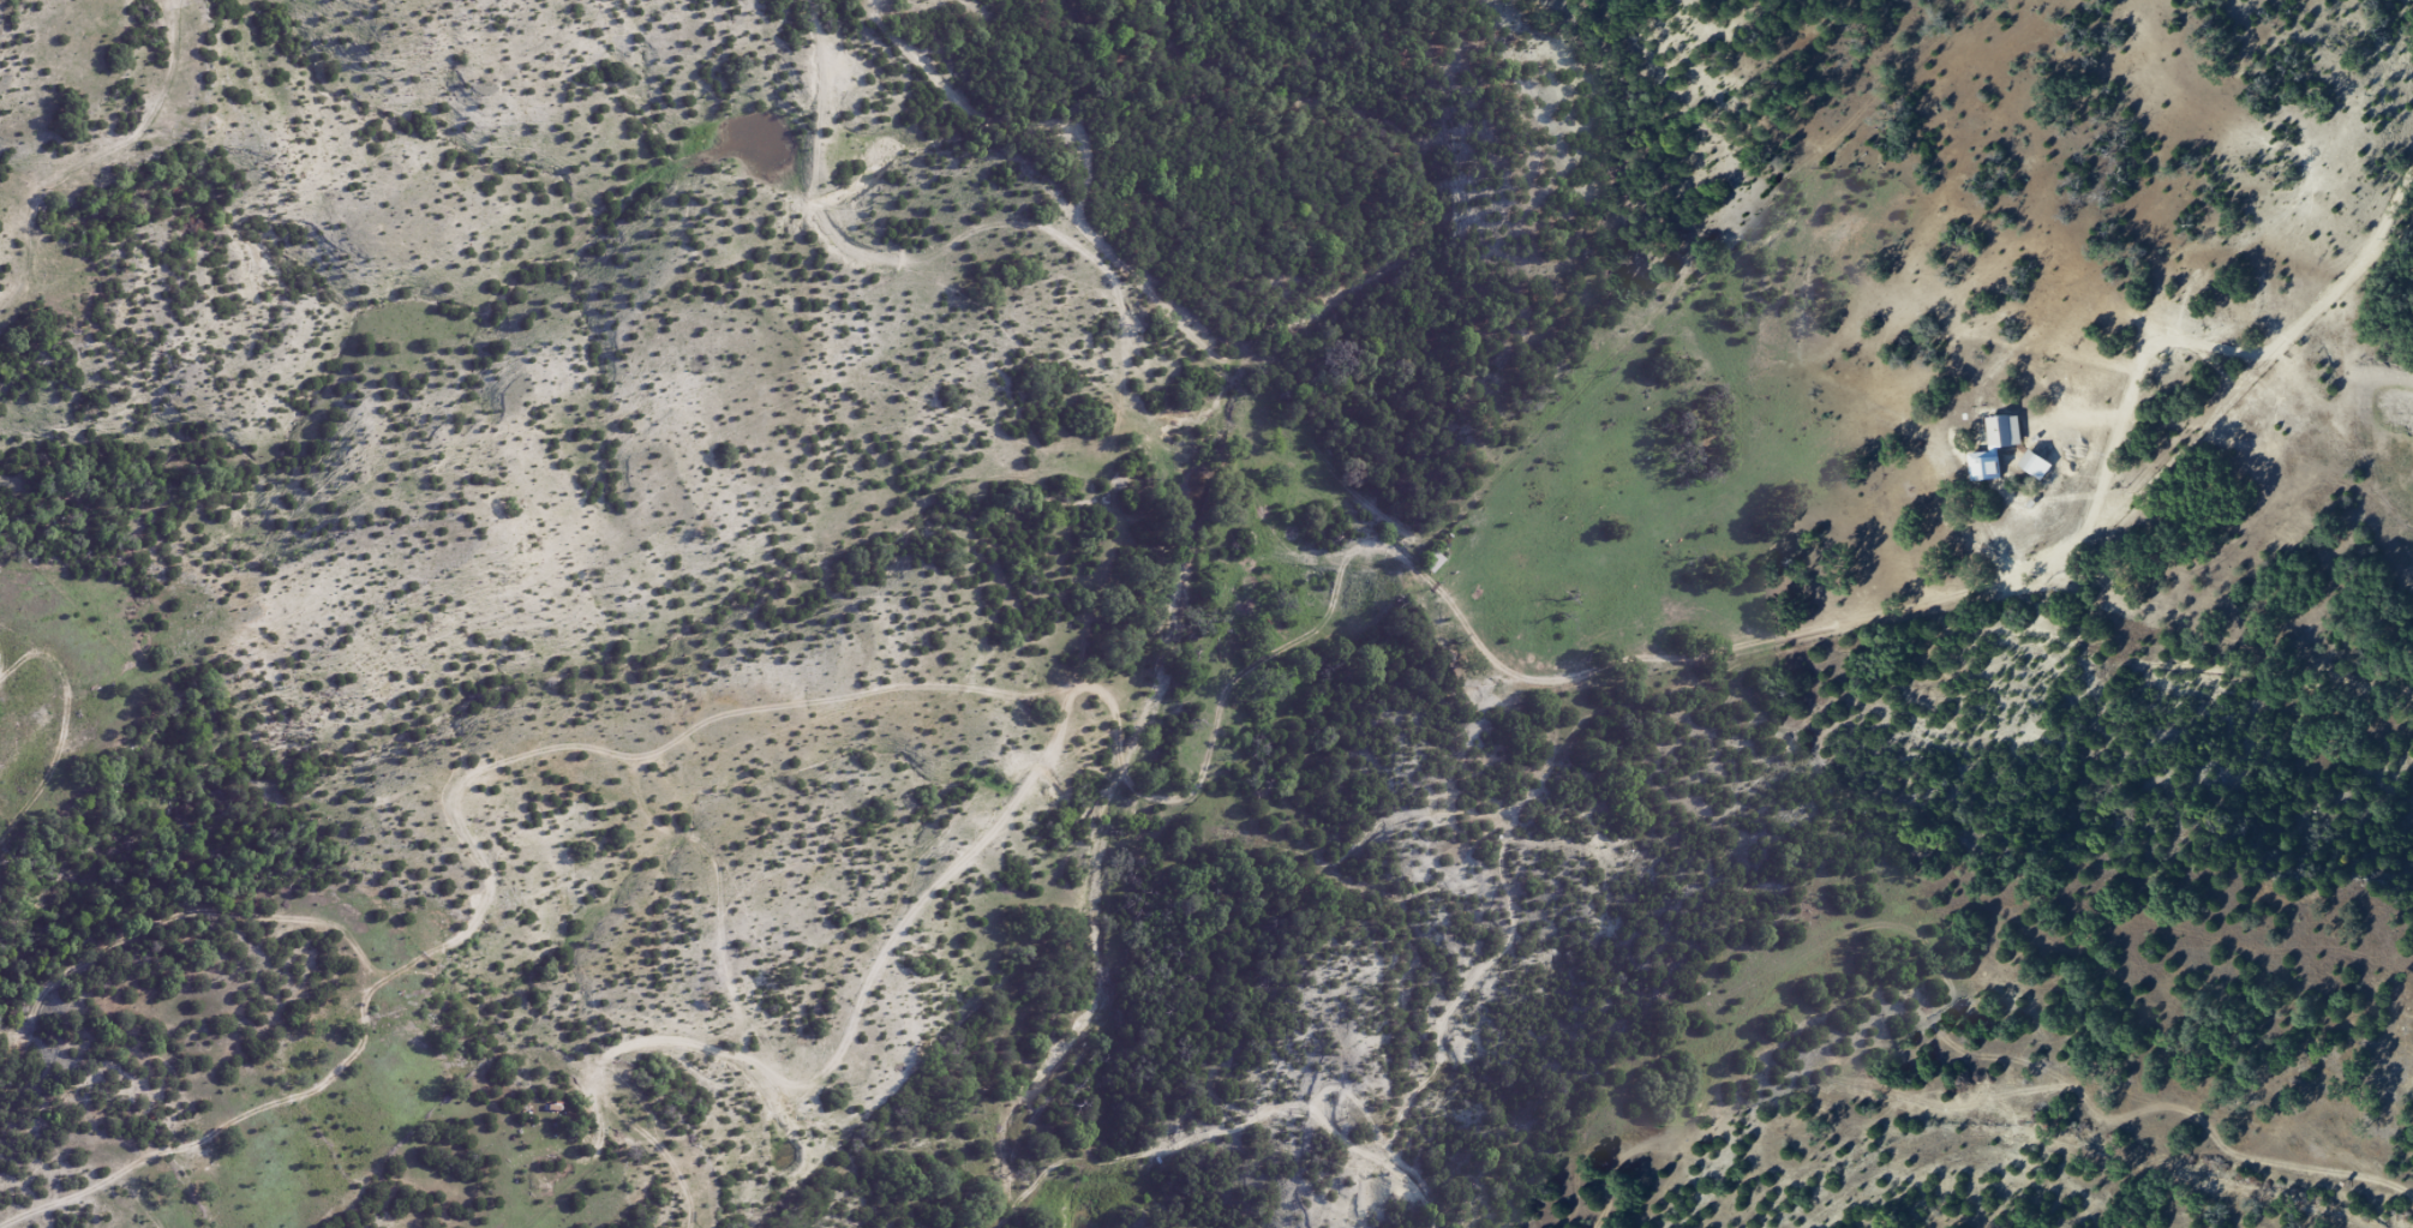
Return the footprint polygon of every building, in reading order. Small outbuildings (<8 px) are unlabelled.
[(2002,418),(2002,448),(2020,448),(2020,418),(2002,418)] [(2019,465),(2034,476),(2045,461),(2030,450),(2019,465)]
